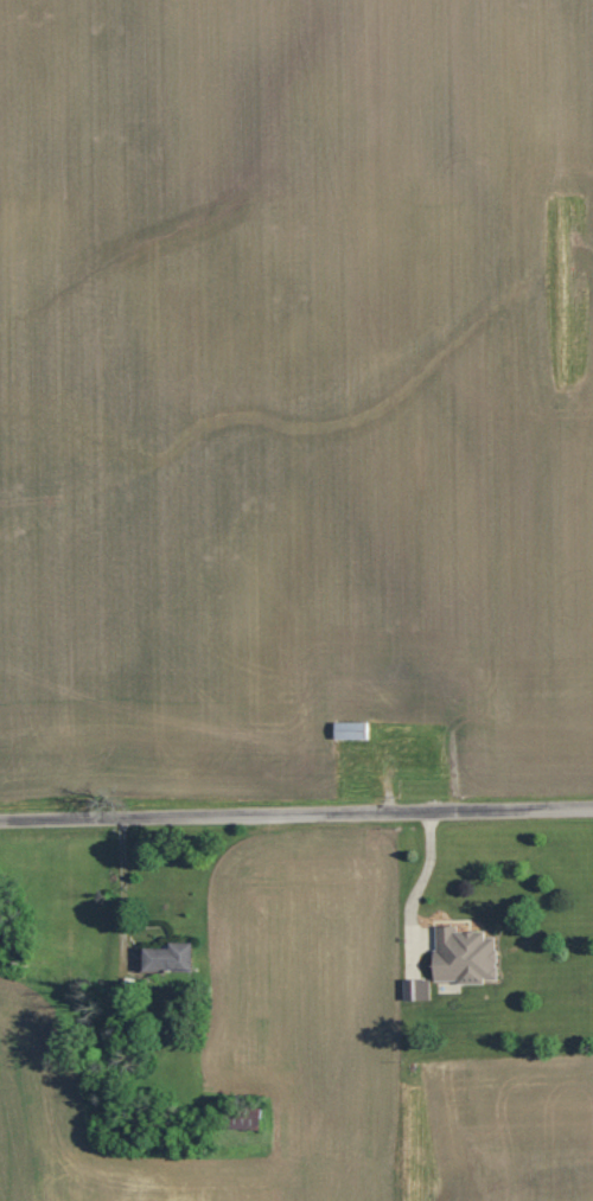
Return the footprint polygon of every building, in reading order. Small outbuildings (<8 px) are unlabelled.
[(367,739),(367,721),(331,721),(331,739),(367,739)] [(482,926),(432,926),(432,981),(494,980),(494,935),(482,935),(482,926)] [(191,975),(191,941),(168,941),(168,947),(141,947),(141,975),(191,975)]
